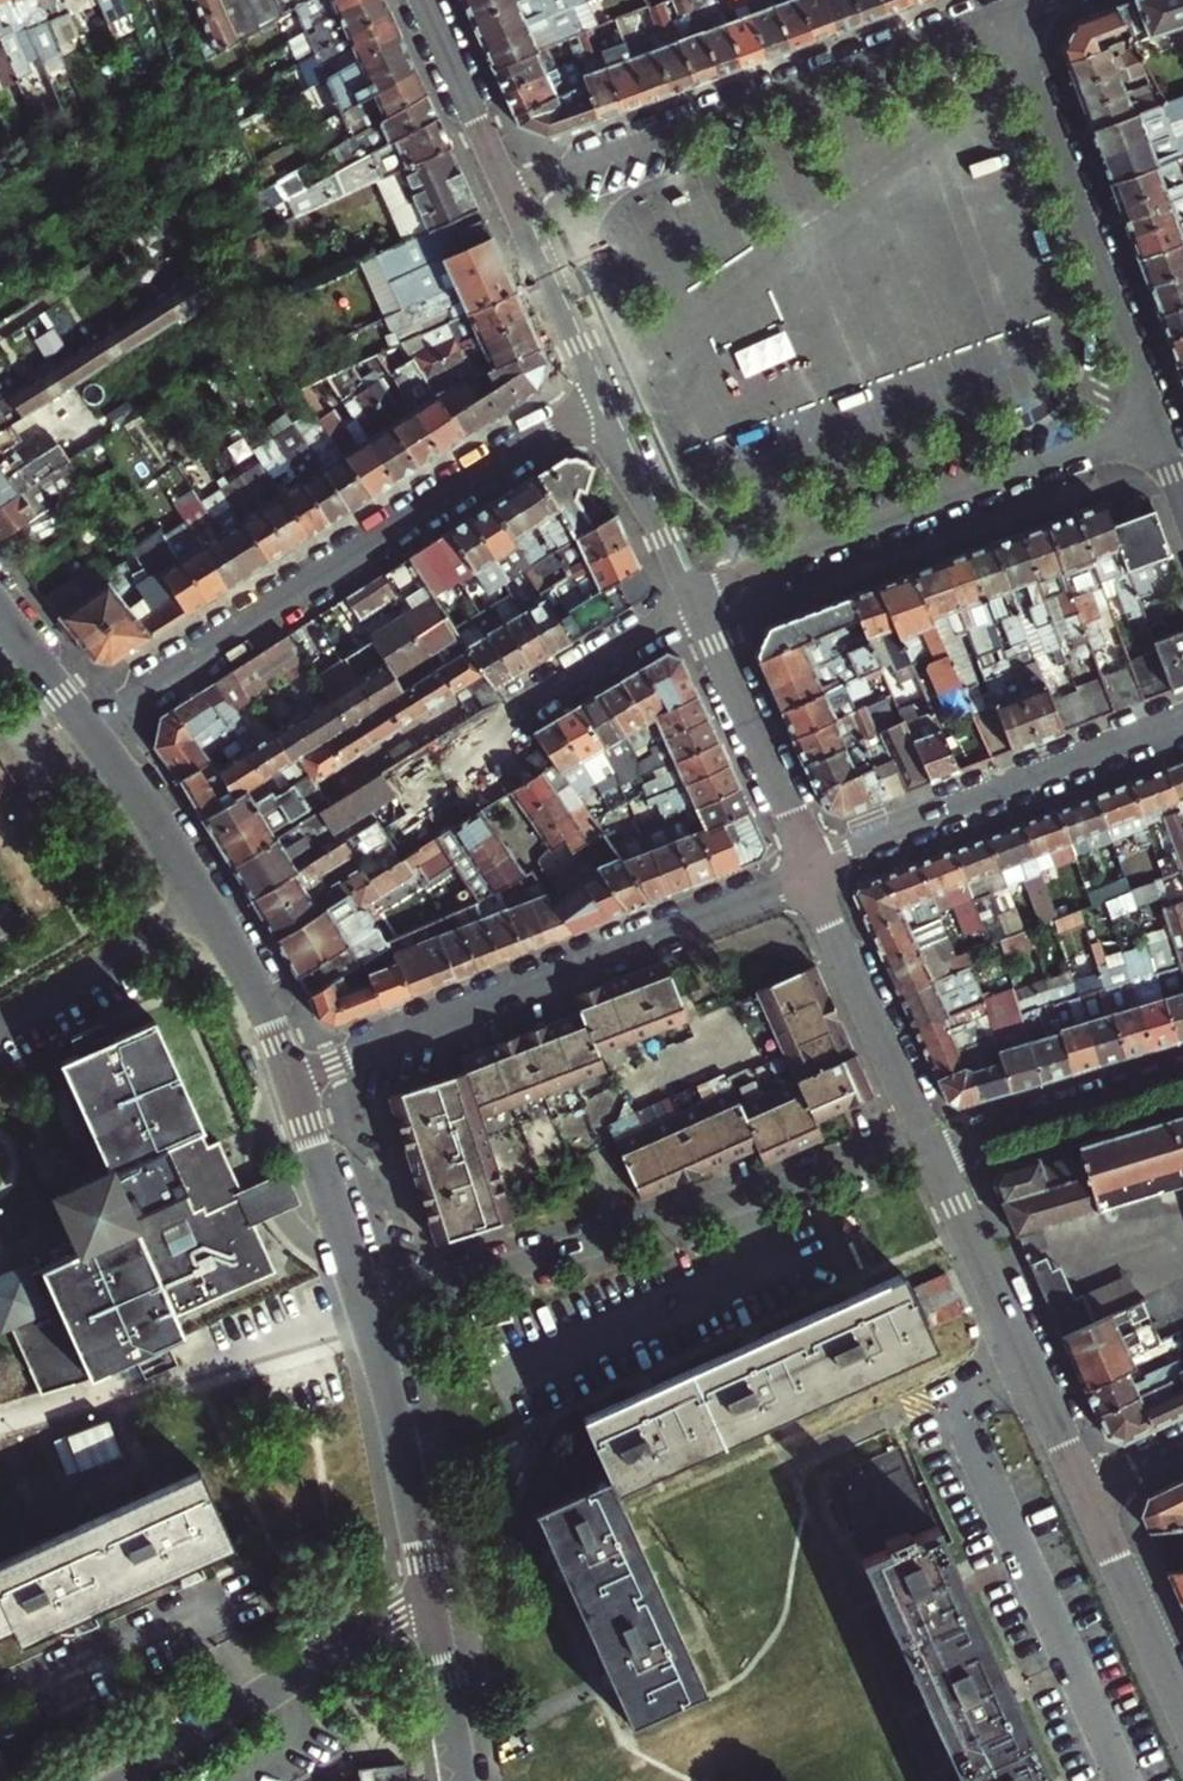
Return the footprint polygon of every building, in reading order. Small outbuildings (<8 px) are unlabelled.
[(16,17),(9,0),(0,0),(0,37),(17,78),(32,72),(15,31),(21,29),(16,17)] [(16,0),(9,0),(16,17),(22,14),(16,0)] [(22,14),(28,29),(48,20),(49,20),(41,0),(16,0),(22,14)] [(49,20),(52,18),(67,54),(85,47),(70,11),(66,0),(41,0),(49,20)] [(70,11),(79,7),(95,0),(66,0),(70,11)] [(116,34),(136,25),(126,0),(101,0),(116,34)] [(223,0),(195,0),(203,18),(226,8),(223,0)] [(226,8),(239,38),(283,13),(277,0),(223,0),(226,8)] [(283,13),(294,6),(305,0),(277,0),(283,13)] [(338,12),(358,0),(305,0),(294,6),(310,37),(319,33),(315,25),(338,12)] [(389,10),(385,0),(358,0),(338,12),(341,20),(323,30),(324,32),(320,35),(319,33),(310,37),(317,52),(389,10)] [(472,21),(521,0),(463,0),(472,21)] [(472,21),(483,45),(575,9),(587,4),(585,0),(521,0),(472,21)] [(643,9),(647,8),(650,6),(646,0),(637,0),(643,9)] [(695,84),(717,75),(691,5),(689,0),(673,0),(678,15),(670,19),(695,84)] [(742,66),(726,23),(717,0),(703,0),(691,5),(717,75),(742,66)] [(742,66),(766,57),(745,0),(727,0),(731,10),(735,9),(738,18),(726,23),(742,66)] [(766,57),(790,48),(774,5),(772,0),(745,0),(766,57)] [(790,48),(813,40),(799,0),(786,0),(786,1),(774,5),(790,48)] [(838,31),(826,0),(799,0),(813,40),(838,31)] [(838,31),(861,22),(853,0),(826,0),(838,31)] [(861,22),(886,13),(882,0),(853,0),(861,22)] [(886,13),(909,5),(907,0),(882,0),(886,13)] [(1114,7),(1131,38),(1134,42),(1180,26),(1182,31),(1182,0),(1132,0),(1114,7)] [(655,49),(671,92),(695,84),(670,19),(664,1),(650,6),(647,8),(658,37),(663,35),(667,44),(655,49)] [(1062,49),(1067,61),(1098,50),(1093,38),(1107,33),(1112,45),(1126,41),(1131,38),(1114,7),(1076,21),(1062,49)] [(203,18),(216,46),(218,50),(239,38),(226,8),(203,18)] [(575,9),(483,45),(494,69),(557,43),(554,35),(581,23),(575,9)] [(401,35),(389,10),(317,52),(329,77),(359,59),(401,35)] [(646,101),(671,92),(655,49),(651,39),(641,10),(625,17),(635,45),(639,44),(642,52),(630,58),(646,101)] [(48,20),(28,29),(40,56),(60,47),(48,20)] [(619,61),(607,66),(623,110),(646,101),(630,58),(627,49),(616,20),(601,26),(611,54),(616,53),(619,61)] [(585,33),(581,23),(554,35),(557,43),(569,39),(585,33)] [(582,75),(586,86),(598,118),(623,110),(607,66),(604,57),(593,29),(585,33),(569,39),(570,44),(578,41),(586,63),(590,62),(594,70),(582,75)] [(416,68),(401,35),(359,59),(364,68),(332,87),(346,110),(416,68)] [(663,35),(658,37),(651,39),(655,49),(667,44),(663,35)] [(0,37),(0,88),(0,87),(2,93),(7,91),(14,106),(27,101),(17,78),(0,37)] [(1067,61),(1076,84),(1143,59),(1134,42),(1131,38),(1126,41),(1129,48),(1110,55),(1108,47),(1098,50),(1067,61)] [(557,43),(494,69),(505,93),(548,75),(543,64),(552,61),(553,64),(569,58),(572,65),(578,63),(570,44),(569,39),(557,43)] [(639,44),(635,45),(627,49),(630,58),(642,52),(639,44)] [(218,50),(216,46),(205,50),(208,56),(218,50)] [(616,53),(611,54),(604,57),(607,66),(619,61),(616,53)] [(1076,84),(1084,106),(1125,91),(1121,81),(1127,79),(1128,82),(1145,76),(1148,83),(1154,81),(1143,59),(1076,84)] [(590,62),(586,63),(579,66),(582,75),(594,70),(590,62)] [(548,75),(505,93),(515,114),(586,86),(582,75),(579,66),(578,63),(572,65),(575,72),(559,79),(560,83),(552,86),(548,75)] [(346,110),(353,123),(355,123),(361,132),(385,117),(427,93),(416,68),(346,110)] [(1084,106),(1092,129),(1166,102),(1154,81),(1148,83),(1152,90),(1133,98),(1134,100),(1129,101),(1125,91),(1084,106)] [(548,137),(598,118),(586,86),(515,114),(520,126),(548,137)] [(74,134),(55,91),(28,103),(48,149),(74,134)] [(437,117),(427,93),(385,117),(361,132),(359,133),(338,145),(345,156),(384,134),(389,143),(437,117)] [(1101,155),(1172,130),(1170,126),(1182,122),(1182,96),(1166,102),(1092,129),(1101,155)] [(240,121),(254,153),(287,139),(273,107),(240,121)] [(398,171),(451,147),(437,117),(389,143),(333,174),(340,188),(376,171),(380,179),(398,171)] [(1101,155),(1111,181),(1175,158),(1182,155),(1182,135),(1175,138),(1172,130),(1101,155)] [(432,229),(478,208),(451,147),(398,171),(410,198),(417,195),(432,229)] [(1119,204),(1163,188),(1163,190),(1182,183),(1182,178),(1175,158),(1111,181),(1119,204)] [(137,181),(126,166),(113,175),(123,190),(137,181)] [(344,196),(380,179),(376,171),(340,188),(344,196)] [(1119,204),(1131,235),(1182,217),(1182,183),(1163,190),(1163,188),(1119,204)] [(162,217),(152,202),(141,210),(150,225),(162,217)] [(402,309),(503,264),(478,208),(432,229),(378,254),(402,309)] [(1131,235),(1139,258),(1182,242),(1182,217),(1131,235)] [(1139,258),(1149,286),(1182,274),(1182,242),(1139,258)] [(447,308),(453,320),(515,292),(503,264),(402,309),(386,316),(393,332),(447,308)] [(1149,286),(1160,314),(1182,306),(1182,274),(1149,286)] [(418,366),(527,317),(515,292),(453,320),(449,321),(454,333),(433,342),(409,353),(412,358),(418,366)] [(1160,314),(1169,340),(1182,335),(1182,306),(1160,314)] [(478,374),(540,346),(527,317),(418,366),(428,382),(468,364),(473,376),(478,374)] [(261,323),(245,334),(250,342),(266,331),(261,323)] [(428,331),(402,343),(409,353),(433,342),(428,331)] [(1169,340),(1178,364),(1182,362),(1182,335),(1169,340)] [(540,346),(478,374),(482,379),(487,375),(491,381),(480,388),(498,415),(538,390),(546,360),(540,346)] [(440,452),(463,437),(435,394),(428,382),(418,366),(412,358),(399,366),(422,403),(413,409),(440,452)] [(353,364),(343,369),(349,379),(359,373),(353,364)] [(487,375),(482,379),(476,382),(480,388),(491,381),(487,375)] [(367,386),(418,467),(440,452),(413,409),(404,414),(381,378),(367,386)] [(470,394),(461,382),(435,394),(463,437),(498,415),(480,388),(470,394)] [(9,394),(3,385),(0,386),(0,394),(3,398),(9,394)] [(395,481),(418,467),(367,386),(353,396),(376,432),(367,438),(395,481)] [(327,413),(313,393),(307,396),(320,417),(327,413)] [(0,400),(0,431),(24,415),(9,394),(3,398),(0,400)] [(335,408),(327,413),(320,417),(322,420),(336,440),(372,496),(395,481),(367,438),(359,444),(335,408)] [(305,439),(314,454),(336,440),(322,420),(302,433),(305,439)] [(314,454),(305,439),(285,451),(294,466),(314,454)] [(314,454),(350,510),(372,496),(336,440),(314,454)] [(0,466),(0,507),(71,460),(58,445),(9,477),(0,466)] [(294,466),(285,451),(265,464),(274,479),(294,466)] [(294,466),(329,524),(350,510),(314,454),(294,466)] [(598,477),(593,465),(565,457),(536,476),(557,509),(562,516),(576,539),(605,520),(584,486),(598,477)] [(80,483),(75,475),(80,472),(72,459),(71,460),(0,507),(0,536),(80,483)] [(294,466),(274,479),(283,493),(310,536),(329,524),(294,466)] [(557,509),(536,476),(515,489),(536,523),(542,519),(557,509)] [(274,479),(254,492),(263,507),(283,493),(274,479)] [(515,489),(492,504),(532,566),(549,556),(530,527),(536,523),(515,489)] [(233,506),(269,562),(290,549),(263,507),(254,492),(233,506)] [(263,507),(290,549),(310,536),(283,493),(263,507)] [(1103,501),(1075,512),(1100,580),(1128,569),(1111,524),(1103,501)] [(203,504),(185,516),(195,530),(213,519),(203,504)] [(492,504),(471,518),(500,562),(505,559),(516,576),(525,570),(532,566),(492,504)] [(249,575),(269,562),(233,506),(214,518),(249,575)] [(1128,569),(1171,553),(1155,508),(1111,524),(1128,569)] [(562,516),(557,509),(542,519),(546,526),(562,516)] [(1100,580),(1075,512),(1044,523),(1088,641),(1095,661),(1109,655),(1095,618),(1100,616),(1092,590),(1102,586),(1100,580)] [(605,520),(576,539),(560,548),(554,552),(549,556),(532,566),(525,570),(540,593),(544,590),(537,578),(561,564),(566,577),(627,539),(615,514),(605,520)] [(576,539),(562,516),(546,526),(560,548),(576,539)] [(214,518),(213,519),(195,530),(193,531),(229,588),(249,575),(214,518)] [(455,629),(475,617),(489,608),(513,593),(506,582),(510,579),(500,562),(471,518),(409,558),(455,629)] [(1088,641),(1044,523),(1020,532),(1045,600),(1056,596),(1071,636),(1073,636),(1076,646),(1088,641)] [(188,524),(166,538),(171,546),(193,531),(188,524)] [(138,547),(150,565),(171,546),(166,538),(162,531),(138,547)] [(209,601),(229,588),(193,531),(171,546),(209,601)] [(1020,532),(992,543),(1017,609),(1028,605),(1046,651),(1051,650),(1057,665),(1067,661),(1045,600),(1020,532)] [(639,566),(627,539),(566,577),(544,590),(540,593),(556,618),(560,615),(552,603),(572,590),(578,604),(639,566)] [(966,553),(992,622),(1002,618),(1015,652),(1031,646),(1017,609),(992,543),(966,553)] [(209,601),(171,546),(150,565),(156,575),(161,572),(176,594),(189,614),(209,601)] [(983,625),(992,622),(966,553),(941,562),(967,631),(980,665),(995,659),(983,625)] [(409,590),(419,606),(444,646),(453,659),(469,649),(467,647),(459,634),(455,629),(409,558),(394,567),(409,590)] [(967,631),(941,562),(911,574),(919,595),(922,594),(972,708),(993,757),(1011,750),(995,708),(986,711),(981,696),(958,635),(967,631)] [(150,565),(144,571),(148,576),(150,579),(156,575),(150,565)] [(640,600),(646,581),(639,566),(578,604),(560,615),(556,618),(571,641),(640,600)] [(409,590),(394,567),(384,574),(398,597),(409,590)] [(516,576),(510,579),(506,582),(513,593),(551,653),(571,641),(556,618),(540,593),(525,570),(516,576)] [(95,661),(112,663),(189,614),(176,594),(161,572),(156,575),(150,579),(151,581),(141,587),(146,595),(81,644),(95,661)] [(398,597),(384,574),(365,586),(380,608),(382,607),(398,597)] [(911,574),(876,586),(910,660),(931,652),(934,659),(924,663),(949,718),(972,708),(922,594),(919,595),(911,574)] [(148,576),(142,576),(135,578),(138,583),(141,587),(151,581),(150,579),(148,576)] [(1132,580),(1137,593),(1144,590),(1139,578),(1132,580)] [(109,580),(60,617),(81,644),(146,595),(141,587),(138,583),(121,595),(109,580)] [(365,586),(347,598),(361,621),(380,608),(365,586)] [(910,660),(876,586),(849,596),(852,602),(858,617),(870,643),(876,657),(886,653),(899,682),(916,674),(910,660)] [(1182,608),(1182,587),(1140,603),(1147,621),(1182,608)] [(497,611),(505,623),(532,665),(551,653),(513,593),(489,608),(492,614),(497,611)] [(846,604),(844,598),(769,627),(757,653),(759,659),(843,623),(848,621),(858,617),(852,602),(846,604)] [(402,616),(403,616),(429,656),(444,646),(419,606),(402,616)] [(492,614),(489,608),(475,617),(478,623),(492,614)] [(478,623),(486,635),(505,623),(497,611),(492,614),(478,623)] [(377,641),(398,676),(429,656),(403,616),(373,635),(377,641)] [(459,634),(478,623),(475,617),(455,629),(459,634)] [(860,647),(870,643),(858,617),(848,621),(860,647)] [(486,635),(478,623),(459,634),(467,647),(486,635)] [(532,665),(505,623),(486,635),(512,676),(532,665)] [(759,659),(770,683),(830,659),(826,649),(843,642),(839,633),(845,630),(843,623),(759,659)] [(1171,688),(1182,684),(1182,628),(1164,635),(1160,623),(1149,627),(1159,655),(1171,688)] [(262,652),(278,678),(305,661),(288,635),(262,652)] [(377,641),(373,635),(366,640),(369,645),(370,646),(377,641)] [(467,647),(469,649),(485,673),(494,687),(512,676),(486,635),(467,647)] [(398,676),(377,641),(370,646),(369,645),(347,660),(351,667),(376,708),(385,702),(406,688),(398,676)] [(781,709),(880,667),(876,657),(870,643),(860,647),(830,659),(770,683),(781,709)] [(456,691),(477,678),(485,673),(469,649),(453,659),(441,667),(456,691)] [(278,678),(262,652),(233,671),(247,692),(250,696),(278,678)] [(698,694),(681,658),(667,653),(643,668),(668,709),(698,694)] [(1171,688),(1159,655),(1131,665),(1143,699),(1171,688)] [(406,688),(413,685),(437,669),(429,656),(398,676),(406,688)] [(1011,750),(1036,740),(1019,694),(1009,697),(1003,682),(1013,678),(1005,656),(995,659),(980,665),(990,693),(995,708),(1011,750)] [(347,660),(333,670),(337,675),(351,667),(347,660)] [(1019,694),(1036,740),(1063,730),(1052,701),(1036,660),(1019,666),(1029,690),(1019,694)] [(1143,699),(1131,665),(1101,677),(1113,710),(1143,699)] [(376,708),(351,667),(337,675),(333,670),(317,680),(329,698),(347,726),(358,719),(376,708)] [(437,669),(413,685),(427,709),(456,691),(441,667),(437,669)] [(781,709),(794,737),(870,704),(875,702),(866,680),(883,673),(880,667),(781,709)] [(643,668),(621,681),(645,722),(655,716),(668,709),(643,668)] [(292,761),(274,734),(258,745),(236,709),(247,702),(243,695),(247,692),(233,671),(215,682),(225,698),(215,705),(235,737),(245,752),(262,780),(264,778),(271,774),(289,763),(292,761)] [(477,678),(484,690),(496,708),(507,702),(494,687),(485,673),(477,678)] [(1076,686),(1078,691),(1089,720),(1113,710),(1101,677),(1076,686)] [(645,722),(621,681),(600,693),(637,755),(646,750),(634,728),(645,722)] [(203,729),(216,749),(235,737),(215,705),(225,698),(215,682),(162,717),(156,747),(181,778),(209,760),(206,755),(193,735),(203,729)] [(406,688),(385,702),(400,726),(427,709),(413,685),(406,688)] [(496,708),(484,690),(463,703),(474,721),(496,708)] [(1078,691),(1052,701),(1063,730),(1089,720),(1078,691)] [(637,755),(600,693),(578,706),(603,747),(614,740),(627,761),(637,755)] [(990,693),(981,696),(986,711),(995,708),(990,693)] [(708,716),(698,694),(668,709),(655,716),(665,737),(708,716)] [(959,769),(926,696),(898,708),(903,720),(930,781),(959,769)] [(329,698),(302,715),(320,743),(328,738),(347,726),(329,698)] [(376,708),(358,719),(373,744),(400,726),(385,702),(376,708)] [(870,704),(794,737),(806,763),(862,738),(881,730),(870,704)] [(578,706),(557,719),(594,781),(605,774),(592,753),(603,747),(578,706)] [(302,715),(274,734),(292,761),(301,755),(320,743),(302,715)] [(655,716),(645,722),(652,733),(657,731),(655,716)] [(652,770),(719,740),(708,716),(665,737),(666,739),(650,746),(656,760),(649,764),(652,770)] [(883,722),(885,728),(896,724),(893,717),(883,722)] [(373,744),(358,719),(347,726),(328,738),(343,762),(373,744)] [(594,781),(557,719),(535,732),(565,776),(569,783),(570,784),(579,778),(584,786),(594,781)] [(885,728),(881,730),(885,741),(867,748),(862,738),(806,763),(818,790),(891,756),(906,790),(930,781),(903,720),(896,724),(885,728)] [(210,752),(216,749),(203,729),(193,735),(206,755),(210,752)] [(328,738),(320,743),(301,755),(316,779),(343,762),(328,738)] [(418,755),(408,739),(393,748),(403,764),(418,755)] [(662,792),(729,763),(719,740),(652,770),(656,780),(644,786),(645,790),(642,792),(646,800),(662,792)] [(216,771),(209,760),(181,778),(204,817),(262,780),(245,752),(216,771)] [(273,831),(327,799),(316,779),(301,755),(292,761),(289,763),(296,776),(300,782),(305,789),(300,792),(296,785),(276,797),(272,791),(254,802),(257,807),(214,833),(231,862),(233,865),(277,839),(275,836),(273,831)] [(392,770),(399,766),(393,756),(386,759),(392,770)] [(891,756),(818,790),(826,808),(842,814),(906,790),(891,756)] [(392,770),(386,759),(383,761),(380,763),(386,774),(392,770)] [(559,780),(565,776),(555,762),(539,773),(553,793),(563,787),(559,780)] [(1167,768),(1180,802),(1182,801),(1182,762),(1167,768)] [(271,774),(279,787),(296,776),(289,763),(271,774)] [(740,786),(729,763),(662,792),(667,803),(691,793),(696,806),(740,786)] [(1180,802),(1167,768),(1131,781),(1146,822),(1159,817),(1165,815),(1182,863),(1182,810),(1180,802)] [(656,780),(652,770),(641,775),(644,786),(656,780)] [(368,772),(358,778),(363,787),(374,781),(368,772)] [(512,789),(526,810),(553,793),(539,773),(512,789)] [(264,778),(272,791),(279,787),(271,774),(264,778)] [(341,782),(349,796),(363,787),(358,778),(355,774),(341,782)] [(233,865),(253,898),(297,871),(290,858),(395,794),(384,775),(374,781),(363,787),(349,796),(277,839),(233,865)] [(569,783),(565,776),(559,780),(563,787),(569,783)] [(262,780),(204,817),(214,833),(257,807),(254,802),(272,791),(264,778),(262,780)] [(1131,781),(1096,795),(1107,824),(1111,835),(1111,837),(1147,823),(1146,822),(1131,781)] [(305,789),(300,782),(296,785),(300,792),(305,789)] [(574,789),(570,784),(569,783),(563,787),(567,793),(574,789)] [(750,809),(740,786),(696,806),(701,817),(705,827),(750,809)] [(553,793),(567,814),(577,808),(584,804),(574,789),(567,793),(563,787),(553,793)] [(636,808),(647,803),(646,800),(642,792),(633,797),(632,797),(636,808)] [(553,793),(526,810),(540,831),(567,814),(553,793)] [(1069,838),(1107,824),(1096,795),(1057,809),(1069,838)] [(655,824),(667,819),(659,799),(647,803),(655,824)] [(584,804),(577,808),(582,814),(588,810),(584,804)] [(696,806),(686,811),(690,821),(701,817),(696,806)] [(620,826),(610,808),(593,817),(604,833),(620,826)] [(482,809),(451,828),(465,849),(496,829),(482,809)] [(750,809),(705,827),(698,830),(716,876),(760,859),(766,844),(750,809)] [(1057,809),(1022,822),(1034,852),(1048,846),(1055,865),(1061,863),(1078,910),(1082,908),(1093,904),(1089,894),(1072,849),(1069,838),(1057,809)] [(567,814),(540,831),(551,847),(566,838),(574,850),(575,849),(582,845),(587,842),(577,828),(567,814)] [(1159,817),(1175,857),(1181,872),(1182,871),(1182,863),(1165,815),(1159,817)] [(667,819),(693,885),(716,876),(698,830),(684,836),(677,816),(667,819)] [(604,833),(593,817),(577,828),(587,842),(604,833)] [(669,894),(693,885),(667,819),(655,824),(657,828),(645,833),(647,836),(669,894)] [(389,839),(378,821),(371,825),(382,844),(383,843),(389,839)] [(1022,822),(989,835),(999,864),(1002,870),(1006,882),(1026,875),(1040,915),(1045,913),(1048,921),(1055,918),(1058,917),(1034,852),(1022,822)] [(1072,849),(1111,835),(1107,824),(1069,838),(1072,849)] [(651,902),(669,894),(647,836),(628,844),(620,826),(604,833),(624,863),(651,902)] [(451,828),(438,836),(449,851),(454,848),(458,853),(465,849),(451,828)] [(496,829),(465,849),(479,870),(510,850),(496,829)] [(964,878),(999,864),(989,835),(954,848),(964,878)] [(276,938),(311,995),(366,967),(394,953),(390,947),(375,919),(433,881),(429,875),(454,859),(453,857),(449,851),(438,836),(401,859),(370,879),(276,938)] [(352,837),(346,841),(349,847),(356,843),(352,837)] [(377,864),(369,852),(363,855),(323,880),(327,887),(362,866),(370,879),(401,859),(389,839),(383,843),(391,856),(377,864)] [(253,898),(264,917),(323,880),(363,855),(356,843),(349,847),(346,841),(297,871),(253,898)] [(577,875),(606,919),(627,911),(600,872),(582,845),(575,849),(583,872),(577,875)] [(454,848),(449,851),(453,857),(458,853),(454,848)] [(954,848),(920,861),(931,890),(937,907),(958,900),(968,930),(982,925),(964,878),(954,848)] [(457,863),(458,865),(466,877),(479,870),(465,849),(458,853),(462,860),(457,863)] [(466,877),(481,899),(491,894),(498,890),(517,880),(526,875),(510,850),(479,870),(466,877)] [(462,860),(458,853),(453,857),(454,859),(457,863),(462,860)] [(551,901),(573,932),(577,930),(606,919),(577,875),(563,855),(542,867),(559,891),(554,893),(548,895),(551,901)] [(1181,872),(1175,857),(1161,862),(1167,877),(1181,872)] [(429,875),(433,881),(458,865),(457,863),(454,859),(429,875)] [(920,861),(886,874),(897,903),(899,902),(908,899),(931,890),(920,861)] [(600,872),(627,911),(651,902),(624,863),(600,872)] [(264,917),(276,938),(370,879),(362,866),(327,887),(323,880),(264,917)] [(1015,906),(1006,882),(1002,870),(989,875),(1002,911),(1015,906)] [(546,942),(573,932),(551,901),(548,895),(535,871),(526,875),(517,880),(521,884),(523,883),(529,899),(546,942)] [(856,897),(871,930),(904,915),(899,902),(897,903),(886,874),(861,883),(856,897)] [(1105,900),(1130,891),(1131,890),(1128,880),(1089,894),(1093,904),(1105,900)] [(1130,891),(1134,904),(1158,896),(1154,882),(1131,890),(1130,891)] [(498,890),(491,894),(493,899),(500,896),(498,890)] [(1105,900),(1109,913),(1134,904),(1130,891),(1105,900)] [(491,894),(481,899),(476,901),(483,917),(505,909),(500,896),(493,899),(491,894)] [(522,952),(546,942),(529,899),(505,909),(522,952)] [(1161,908),(1171,939),(1174,951),(1182,980),(1182,900),(1161,908)] [(923,902),(911,906),(916,920),(919,927),(933,921),(941,917),(937,907),(926,911),(923,902)] [(1055,918),(1059,931),(1086,922),(1082,908),(1078,910),(1058,917),(1055,918)] [(500,961),(522,952),(505,909),(483,917),(500,961)] [(912,930),(919,927),(916,920),(908,923),(904,915),(871,930),(886,963),(920,948),(912,930)] [(460,926),(477,970),(500,961),(483,917),(460,926)] [(941,917),(933,921),(940,939),(948,936),(941,917)] [(998,939),(1024,929),(1020,920),(985,933),(989,942),(998,939)] [(438,935),(455,979),(477,970),(460,926),(438,935)] [(998,939),(1003,956),(1034,947),(1029,927),(1024,929),(998,939)] [(414,934),(406,939),(408,944),(416,940),(414,934)] [(438,935),(417,943),(434,987),(455,979),(438,935)] [(935,982),(956,972),(972,965),(967,950),(955,955),(948,936),(940,939),(920,948),(935,982)] [(1171,939),(1146,946),(1150,958),(1174,951),(1171,939)] [(1099,965),(1101,973),(1126,1056),(1150,1049),(1124,963),(1120,950),(1104,955),(1100,942),(1093,944),(1099,965)] [(417,943),(394,953),(411,996),(434,987),(417,943)] [(935,982),(920,948),(886,963),(901,997),(935,982)] [(1174,951),(1150,958),(1157,984),(1174,1041),(1182,1039),(1182,980),(1174,951)] [(366,967),(381,1007),(411,996),(394,953),(366,967)] [(528,1216),(506,1155),(491,1118),(574,1086),(612,1070),(606,1054),(694,1019),(671,958),(579,995),(585,1011),(467,1058),(472,1072),(400,1101),(456,1244),(528,1216)] [(1174,1041),(1157,984),(1146,987),(1138,959),(1124,963),(1150,1049),(1174,1041)] [(1069,965),(1074,982),(1098,1064),(1126,1056),(1101,973),(1085,977),(1083,969),(1081,961),(1069,965)] [(832,1112),(878,1091),(820,963),(768,985),(809,1075),(756,1099),(748,1083),(630,1137),(658,1194),(773,1141),(781,1158),(841,1130),(832,1112)] [(972,965),(956,972),(968,998),(980,993),(972,965)] [(1099,965),(1083,969),(1085,977),(1101,973),(1099,965)] [(366,967),(311,995),(319,1018),(335,1025),(381,1007),(366,967)] [(950,1015),(935,982),(901,997),(916,1030),(950,1015)] [(1074,982),(1047,990),(1072,1072),(1098,1064),(1074,982)] [(982,1001),(992,1035),(1008,1092),(1041,1082),(1016,999),(1013,988),(991,997),(982,1001)] [(988,990),(980,993),(982,1001),(991,997),(988,990)] [(1047,990),(1016,999),(1041,1082),(1072,1072),(1047,990)] [(982,1001),(950,1015),(916,1030),(937,1078),(963,1067),(956,1051),(966,1047),(985,1038),(992,1035),(982,1001)] [(279,1272),(220,1145),(211,1149),(204,1134),(207,1133),(156,1023),(111,1044),(106,1033),(100,1036),(103,1043),(78,1055),(81,1060),(66,1068),(102,1143),(99,1144),(114,1178),(87,1191),(73,1227),(86,1256),(46,1274),(97,1380),(141,1360),(144,1367),(153,1362),(150,1355),(172,1345),(190,1337),(182,1317),(279,1272)] [(106,1033),(104,1027),(72,1042),(78,1055),(103,1043),(100,1036),(106,1033)] [(1008,1092),(992,1035),(985,1038),(986,1044),(979,1046),(984,1061),(972,1064),(974,1071),(970,1072),(978,1101),(1008,1092)] [(974,1071),(972,1064),(966,1047),(956,1051),(963,1067),(937,1078),(948,1100),(958,1107),(978,1101),(970,1072),(974,1071)] [(102,1143),(66,1068),(63,1069),(99,1144),(102,1143)] [(1078,1145),(1087,1175),(1001,1200),(1016,1234),(1182,1182),(1182,1184),(1182,1113),(1078,1145)] [(222,1143),(220,1145),(279,1272),(281,1271),(256,1219),(246,1198),(248,1197),(247,1196),(222,1143)] [(1087,1175),(1078,1145),(1002,1168),(1001,1168),(994,1185),(1001,1200),(1087,1175)] [(246,1198),(256,1219),(295,1200),(284,1178),(247,1196),(248,1197),(246,1198)] [(73,1227),(87,1191),(62,1203),(73,1227)] [(1079,1310),(1073,1299),(1065,1279),(1057,1283),(1051,1270),(1045,1257),(1030,1264),(1062,1336),(1093,1322),(1087,1307),(1079,1310)] [(1059,1266),(1051,1270),(1057,1283),(1065,1279),(1059,1266)] [(935,1322),(966,1309),(950,1270),(919,1283),(935,1322)] [(938,1349),(905,1273),(582,1420),(609,1478),(533,1514),(628,1728),(704,1695),(617,1496),(938,1349)] [(97,1380),(46,1274),(34,1281),(30,1274),(0,1289),(0,1330),(4,1329),(7,1335),(16,1332),(46,1397),(91,1383),(97,1380)] [(1082,1295),(1073,1299),(1079,1310),(1087,1307),(1082,1295)] [(1126,1325),(1119,1310),(1093,1322),(1062,1336),(1071,1356),(1135,1327),(1133,1322),(1126,1325)] [(1162,1344),(1151,1320),(1135,1327),(1071,1356),(1082,1381),(1162,1344)] [(1174,1347),(1177,1354),(1172,1357),(1175,1363),(1181,1360),(1182,1359),(1182,1343),(1174,1347)] [(1141,1362),(1165,1351),(1162,1344),(1082,1381),(1086,1388),(1141,1362)] [(181,1364),(172,1345),(150,1355),(153,1362),(144,1367),(149,1378),(181,1364)] [(1107,1435),(1124,1442),(1182,1414),(1182,1388),(1175,1391),(1170,1381),(1181,1376),(1180,1373),(1182,1371),(1182,1365),(1181,1360),(1175,1363),(1147,1375),(1153,1389),(1098,1414),(1107,1435)] [(1147,1375),(1141,1362),(1086,1388),(1098,1414),(1153,1389),(1147,1375)] [(904,1447),(827,1482),(834,1496),(845,1522),(961,1780),(1053,1780),(1047,1768),(997,1657),(943,1535),(904,1447)] [(10,1627),(19,1646),(53,1630),(75,1621),(161,1582),(183,1572),(235,1549),(202,1472),(0,1562),(0,1632),(10,1627)] [(1148,1496),(1143,1514),(1150,1530),(1182,1527),(1182,1480),(1148,1496)] [(1169,1572),(1179,1595),(1182,1595),(1182,1571),(1169,1572)] [(182,1589),(183,1572),(161,1582),(163,1588),(172,1589),(182,1589)] [(53,1630),(55,1635),(65,1637),(75,1637),(75,1621),(53,1630)] [(402,1767),(352,1773),(353,1780),(404,1780),(402,1767)]
